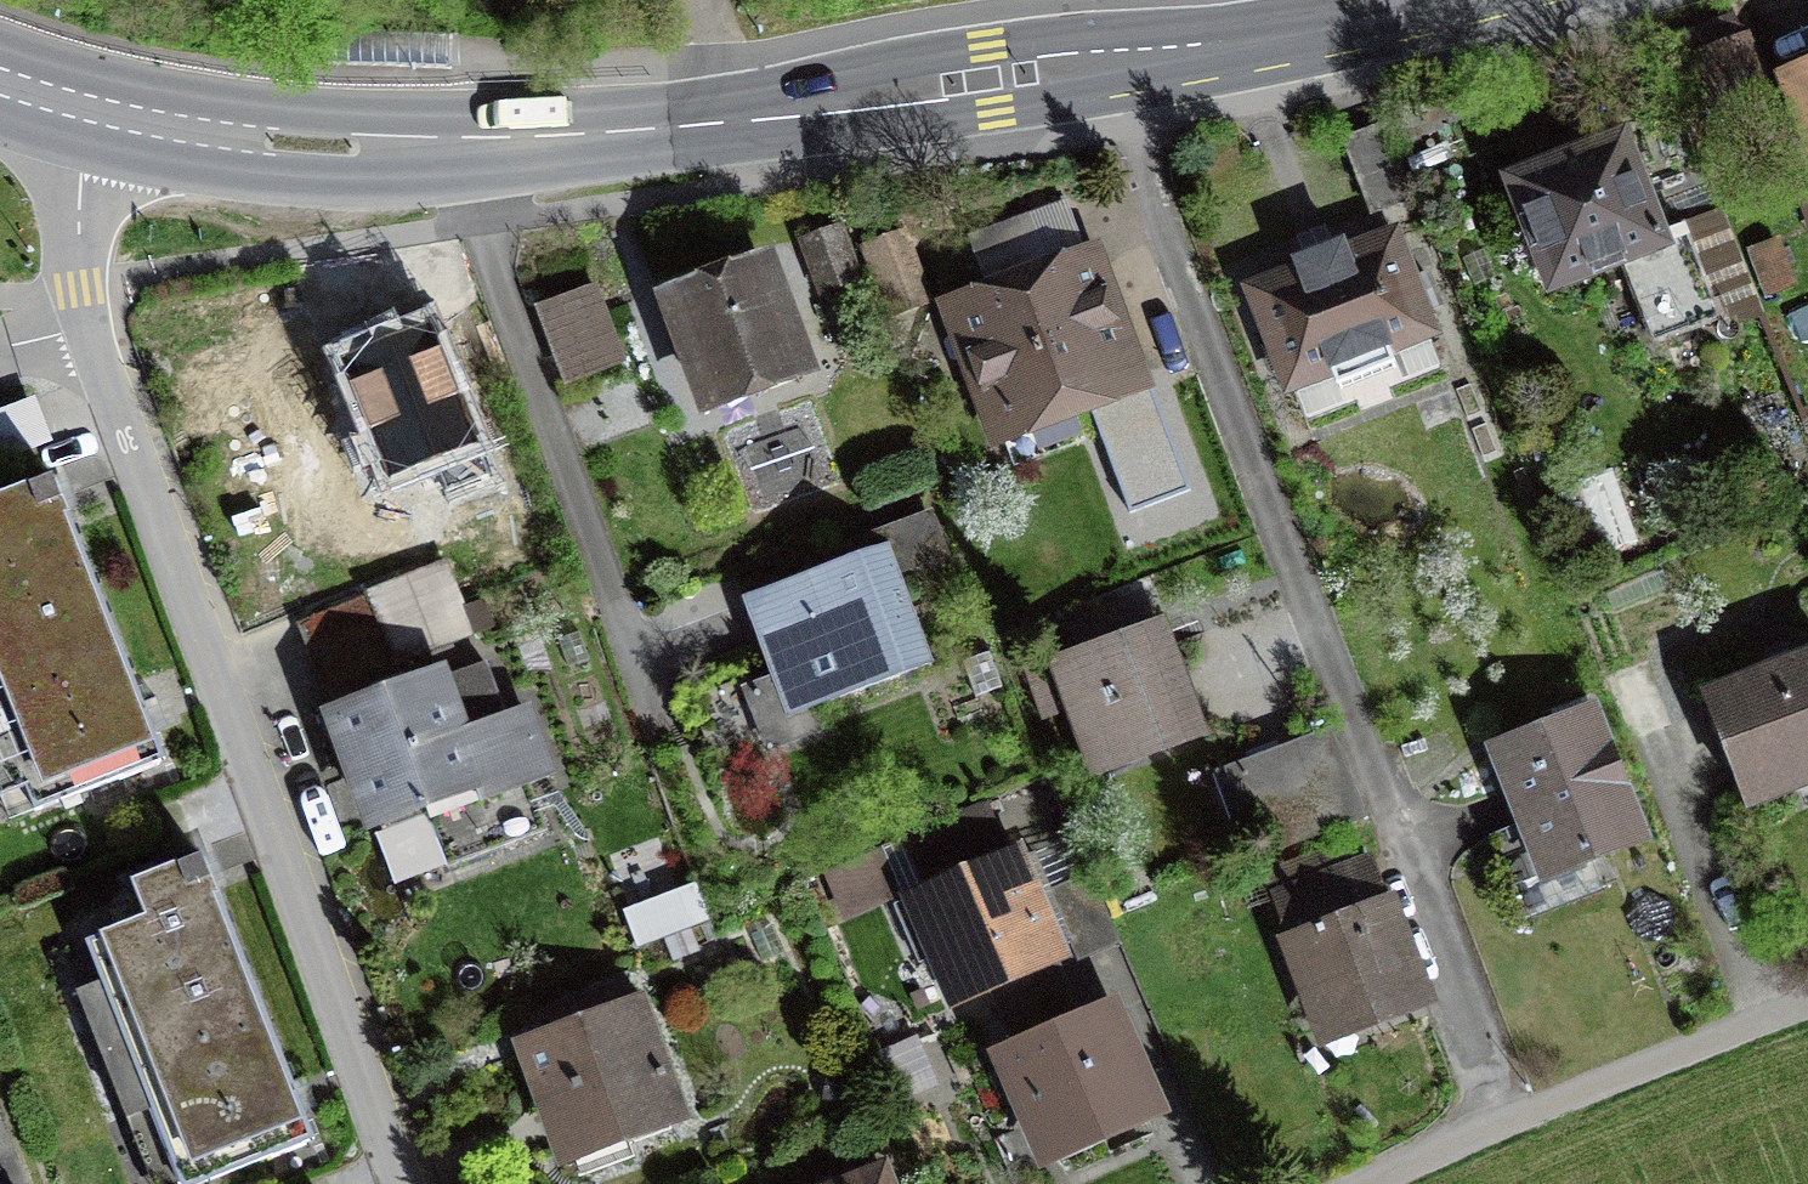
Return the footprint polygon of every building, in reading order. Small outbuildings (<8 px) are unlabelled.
[(1765,95),(1734,16),(1680,37),(1691,64),(1699,60),(1719,112),(1765,95)] [(1792,81),(1807,121),(1807,75),(1792,81)] [(1553,280),(1619,254),(1653,343),(1717,318),(1682,226),(1659,235),(1658,230),(1653,232),(1638,192),(1646,188),(1657,201),(1704,183),(1675,107),(1623,126),(1628,140),(1516,183),(1553,280)] [(1345,144),(1371,213),(1409,198),(1383,130),(1345,144)] [(799,228),(822,289),(854,277),(831,216),(799,228)] [(889,310),(924,296),(902,239),(867,252),(889,310)] [(1255,292),(1290,383),(1329,367),(1337,387),(1394,365),(1386,345),(1426,330),(1391,240),(1347,257),(1342,243),(1294,261),(1299,275),(1255,292)] [(999,433),(1136,382),(1090,257),(953,308),(999,433)] [(706,401),(802,365),(765,266),(669,302),(706,401)] [(635,367),(609,297),(546,320),(572,390),(635,367)] [(343,363),(389,480),(437,460),(448,488),(487,473),(429,328),(343,363)] [(66,511),(0,537),(0,724),(34,811),(164,759),(66,511)] [(808,706),(929,661),(900,584),(945,567),(927,519),(872,539),(876,551),(745,600),(775,680),(795,672),(808,706)] [(304,619),(318,653),(454,599),(440,565),(304,619)] [(454,599),(318,653),(331,687),(468,633),(456,603),(454,599)] [(1095,764),(1195,728),(1159,631),(1060,667),(1095,764)] [(1743,795),(1807,770),(1807,658),(1706,697),(1743,795)] [(484,663),(335,718),(371,818),(410,803),(428,811),(448,866),(546,830),(529,783),(548,776),(523,708),(503,715),(484,663)] [(1641,839),(1592,712),(1492,751),(1542,877),(1641,839)] [(1419,992),(1370,861),(1354,867),(1344,842),(1264,872),(1323,1028),(1419,992)] [(889,847),(836,861),(847,905),(901,891),(889,847)] [(1013,861),(918,902),(956,992),(1052,951),(1013,861)] [(699,881),(633,902),(643,931),(709,910),(699,881)] [(215,890),(85,942),(181,1183),(199,1183),(313,1139),(215,890)] [(1018,1057),(1085,1028),(1057,962),(990,990),(996,1006),(1018,1057)] [(567,1149),(670,1112),(624,985),(557,1010),(566,1035),(531,1048),(567,1149)] [(1051,1143),(1142,1105),(1105,1020),(1085,1028),(1018,1057),(1015,1059),(1051,1143)] [(880,1171),(846,1183),(885,1183),(880,1171)]
